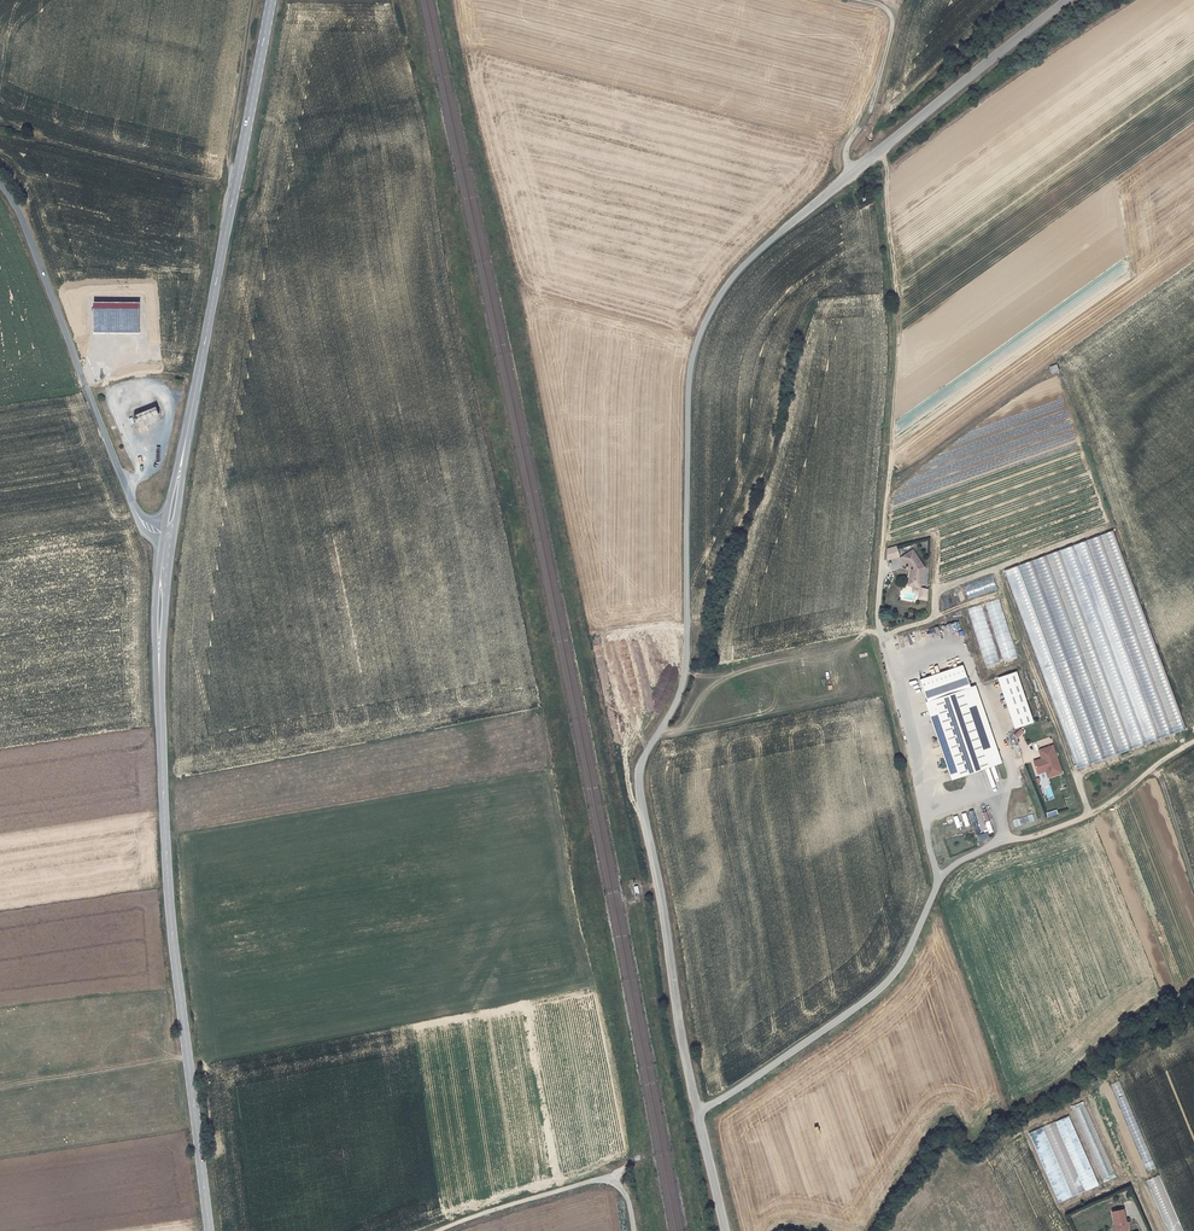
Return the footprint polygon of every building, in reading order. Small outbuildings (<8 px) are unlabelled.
[(1051,375),(1058,373),(1056,364),(1049,366),(1051,375)] [(157,414),(154,405),(149,407),(152,416),(157,414)] [(146,418),(143,409),(137,411),(140,420),(146,418)] [(131,413),(135,422),(140,420),(137,411),(131,413)] [(1115,528),(1006,569),(1075,769),(1188,727),(1115,528)] [(897,548),(888,550),(887,560),(899,557),(897,548)] [(910,554),(894,561),(900,572),(904,570),(906,576),(900,591),(912,596),(920,575),(910,554)] [(963,584),(967,599),(997,590),(993,575),(963,584)] [(1000,599),(986,602),(1001,660),(1015,657),(1000,599)] [(998,662),(981,604),(968,608),(985,666),(998,662)] [(997,676),(1012,728),(1032,722),(1016,671),(997,676)] [(978,679),(929,698),(958,774),(1007,755),(978,679)] [(1017,738),(1023,731),(1019,727),(1012,734),(1017,738)] [(1047,778),(1063,773),(1053,743),(1037,749),(1040,758),(1032,760),(1037,774),(1045,771),(1047,778)] [(976,838),(993,834),(985,807),(969,812),(976,838)] [(966,813),(953,815),(955,828),(969,825),(966,813)] [(1012,820),(1014,827),(1034,821),(1032,814),(1012,820)] [(1074,1108),(1100,1182),(1113,1178),(1087,1103),(1074,1108)] [(1056,1202),(1097,1187),(1070,1115),(1029,1131),(1056,1202)] [(1113,1213),(1116,1227),(1120,1228),(1119,1230),(1127,1230),(1128,1225),(1127,1225),(1123,1210),(1113,1213)]
